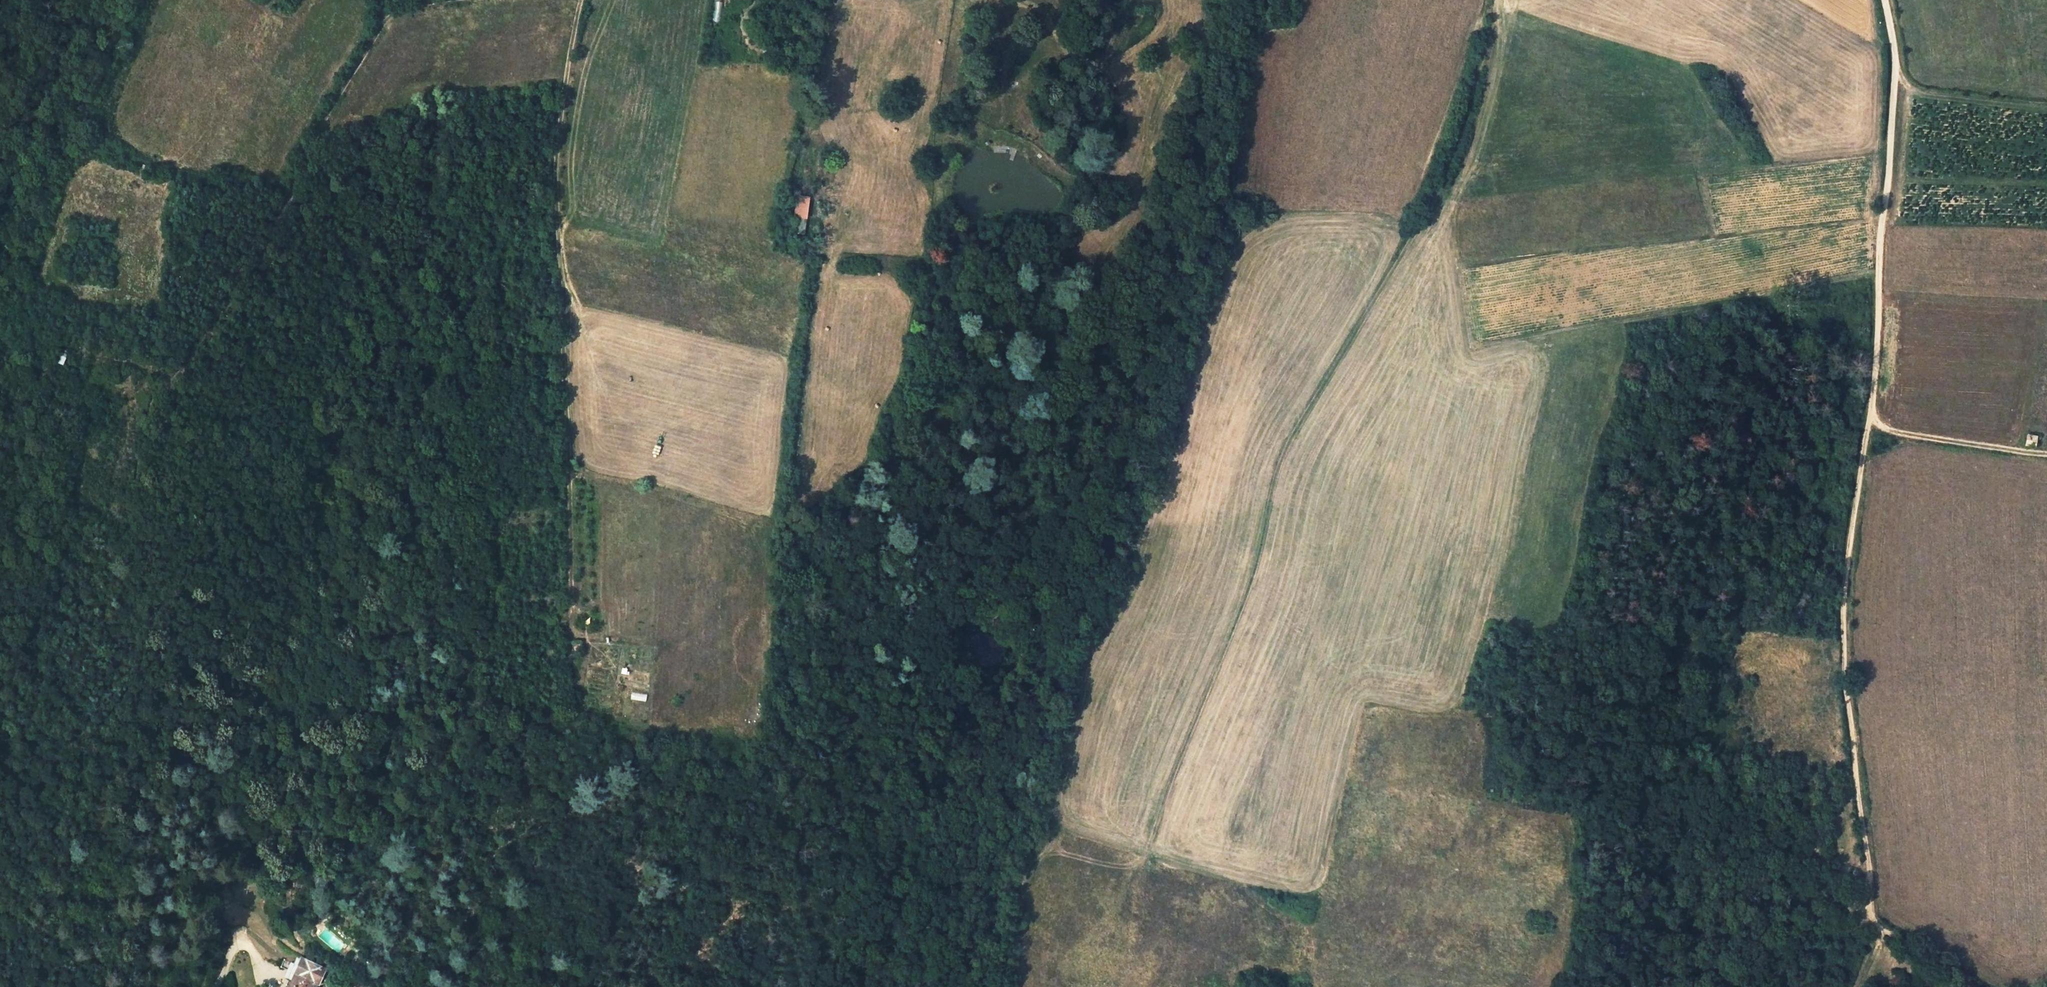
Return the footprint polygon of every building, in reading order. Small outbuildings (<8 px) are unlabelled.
[(796,218),(807,219),(808,200),(798,199),(796,218)] [(226,313),(218,325),(227,330),(234,318),(226,313)] [(472,342),(487,343),(488,330),(473,329),(472,342)] [(1871,434),(1870,446),(1881,447),(1881,435),(1871,434)] [(2028,434),(2026,445),(2035,446),(2037,435),(2028,434)] [(1391,483),(1393,473),(1384,470),(1381,481),(1391,483)] [(284,977),(292,980),(302,958),(299,957),(295,964),(291,963),(284,977)] [(323,973),(323,972),(325,969),(302,958),(292,980),(289,986),(316,986),(323,973)] [(316,986),(326,986),(323,973),(316,986)]
